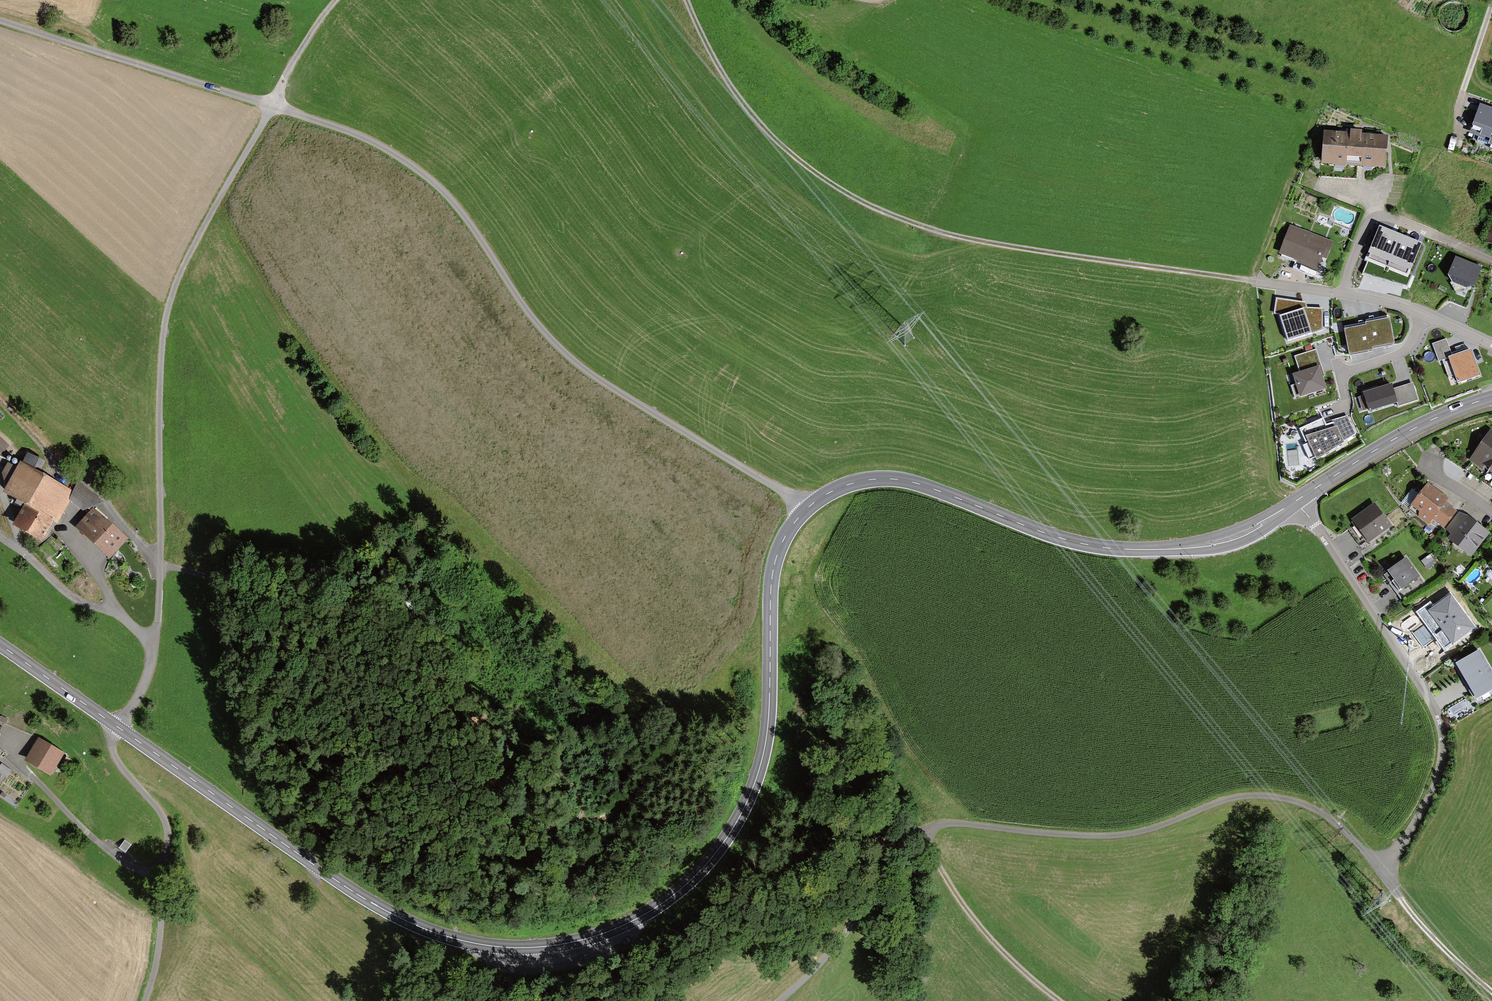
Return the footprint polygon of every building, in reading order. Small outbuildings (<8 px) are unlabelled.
[(1481,109),(1473,134),(1491,140),(1490,145),(1491,146),(1491,112),(1481,109)] [(1352,137),(1326,135),(1324,163),(1384,168),(1386,139),(1361,137),(1361,134),(1352,133),(1352,137)] [(1421,242),(1380,226),(1369,252),(1372,252),(1370,257),(1407,272),(1408,267),(1410,268),(1421,242)] [(1289,229),(1279,257),(1319,271),(1325,255),(1328,256),(1332,245),(1289,229)] [(1482,267),(1456,258),(1449,279),(1474,288),(1482,267)] [(1305,305),(1277,300),(1276,314),(1281,315),(1289,342),(1311,334),(1322,330),(1322,310),(1306,310),(1305,305)] [(1393,344),(1389,321),(1367,324),(1368,327),(1347,330),(1351,355),(1373,351),(1372,347),(1393,344)] [(1448,337),(1433,342),(1438,359),(1453,354),(1448,337)] [(1480,376),(1471,351),(1450,358),(1459,383),(1480,376)] [(1315,352),(1297,357),(1301,374),(1293,376),(1300,399),(1326,391),(1315,352)] [(1452,384),(1458,381),(1449,357),(1443,360),(1452,384)] [(1392,384),(1362,394),(1368,412),(1396,403),(1398,408),(1419,401),(1413,382),(1394,389),(1392,384)] [(1324,420),(1300,430),(1306,444),(1308,443),(1317,464),(1356,435),(1348,416),(1325,423),(1324,420)] [(1473,461),(1491,474),(1491,434),(1473,461)] [(10,446),(0,437),(0,457),(10,446)] [(70,494),(21,470),(4,504),(29,516),(19,536),(43,547),(70,494)] [(1446,500),(1428,487),(1413,508),(1431,522),(1434,517),(1445,525),(1455,512),(1444,503),(1446,500)] [(1375,506),(1354,521),(1369,541),(1390,526),(1375,506)] [(1488,534),(1462,515),(1450,530),(1456,535),(1452,541),(1471,555),(1488,534)] [(95,516),(78,537),(109,563),(127,543),(95,516)] [(1431,554),(1423,560),(1429,568),(1437,562),(1431,554)] [(1407,560),(1391,572),(1403,588),(1419,576),(1407,560)] [(1474,627),(1450,595),(1429,611),(1453,643),(1474,627)] [(1477,654),(1455,667),(1477,703),(1491,694),(1491,678),(1477,654)] [(65,756),(41,745),(29,772),(52,783),(65,756)] [(120,846),(127,850),(131,843),(125,839),(120,846)]
